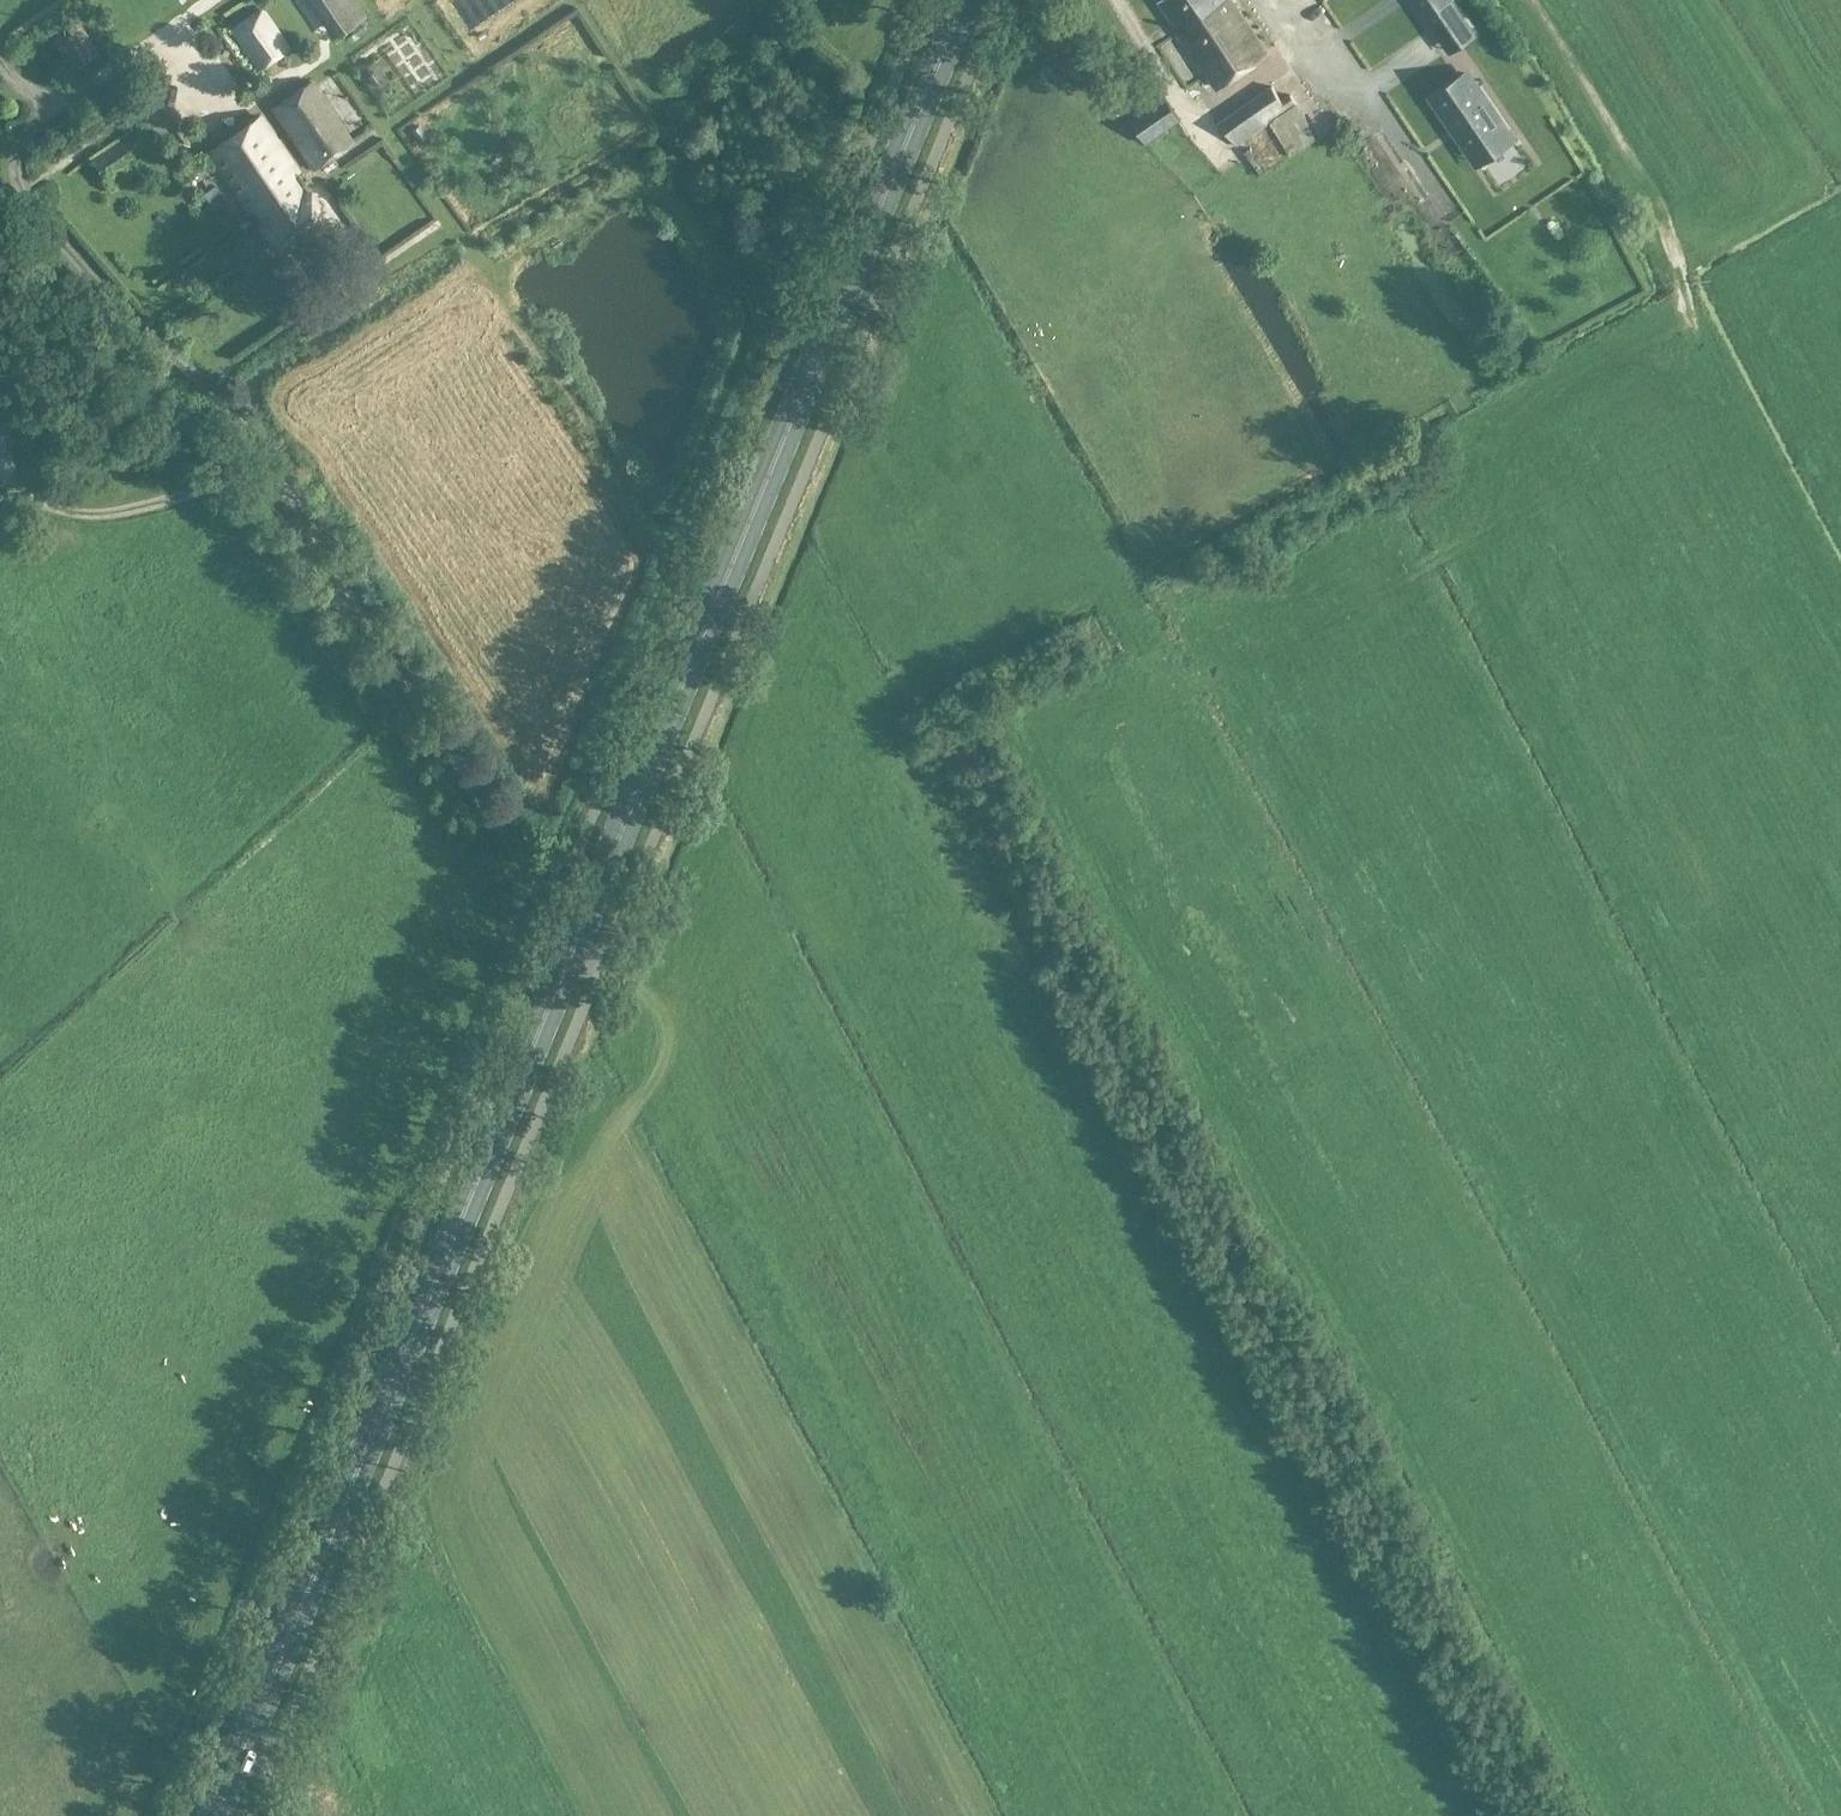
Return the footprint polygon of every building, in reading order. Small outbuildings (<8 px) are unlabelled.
[(354,0),(310,0),(334,35),(364,14),(354,0)] [(1268,53),(1231,0),(1163,0),(1160,2),(1218,87),(1268,53)] [(1425,14),(1446,0),(1415,0),(1425,14)] [(1474,34),(1451,0),(1446,0),(1425,14),(1450,50),(1474,34)] [(261,68),(290,48),(264,9),(235,29),(261,68)] [(77,18),(50,35),(73,71),(100,54),(77,18)] [(377,72),(354,48),(344,57),(367,81),(377,72)] [(1458,136),(1472,156),(1508,132),(1468,73),(1432,97),(1452,126),(1453,126),(1459,135),(1458,136)] [(274,107),(315,168),(354,142),(312,81),(274,107)] [(1282,102),(1273,87),(1219,123),(1235,147),(1298,105),(1292,95),(1282,102)] [(1146,143),(1180,119),(1164,96),(1130,120),(1146,143)] [(211,150),(279,251),(329,218),(261,116),(211,150)]
